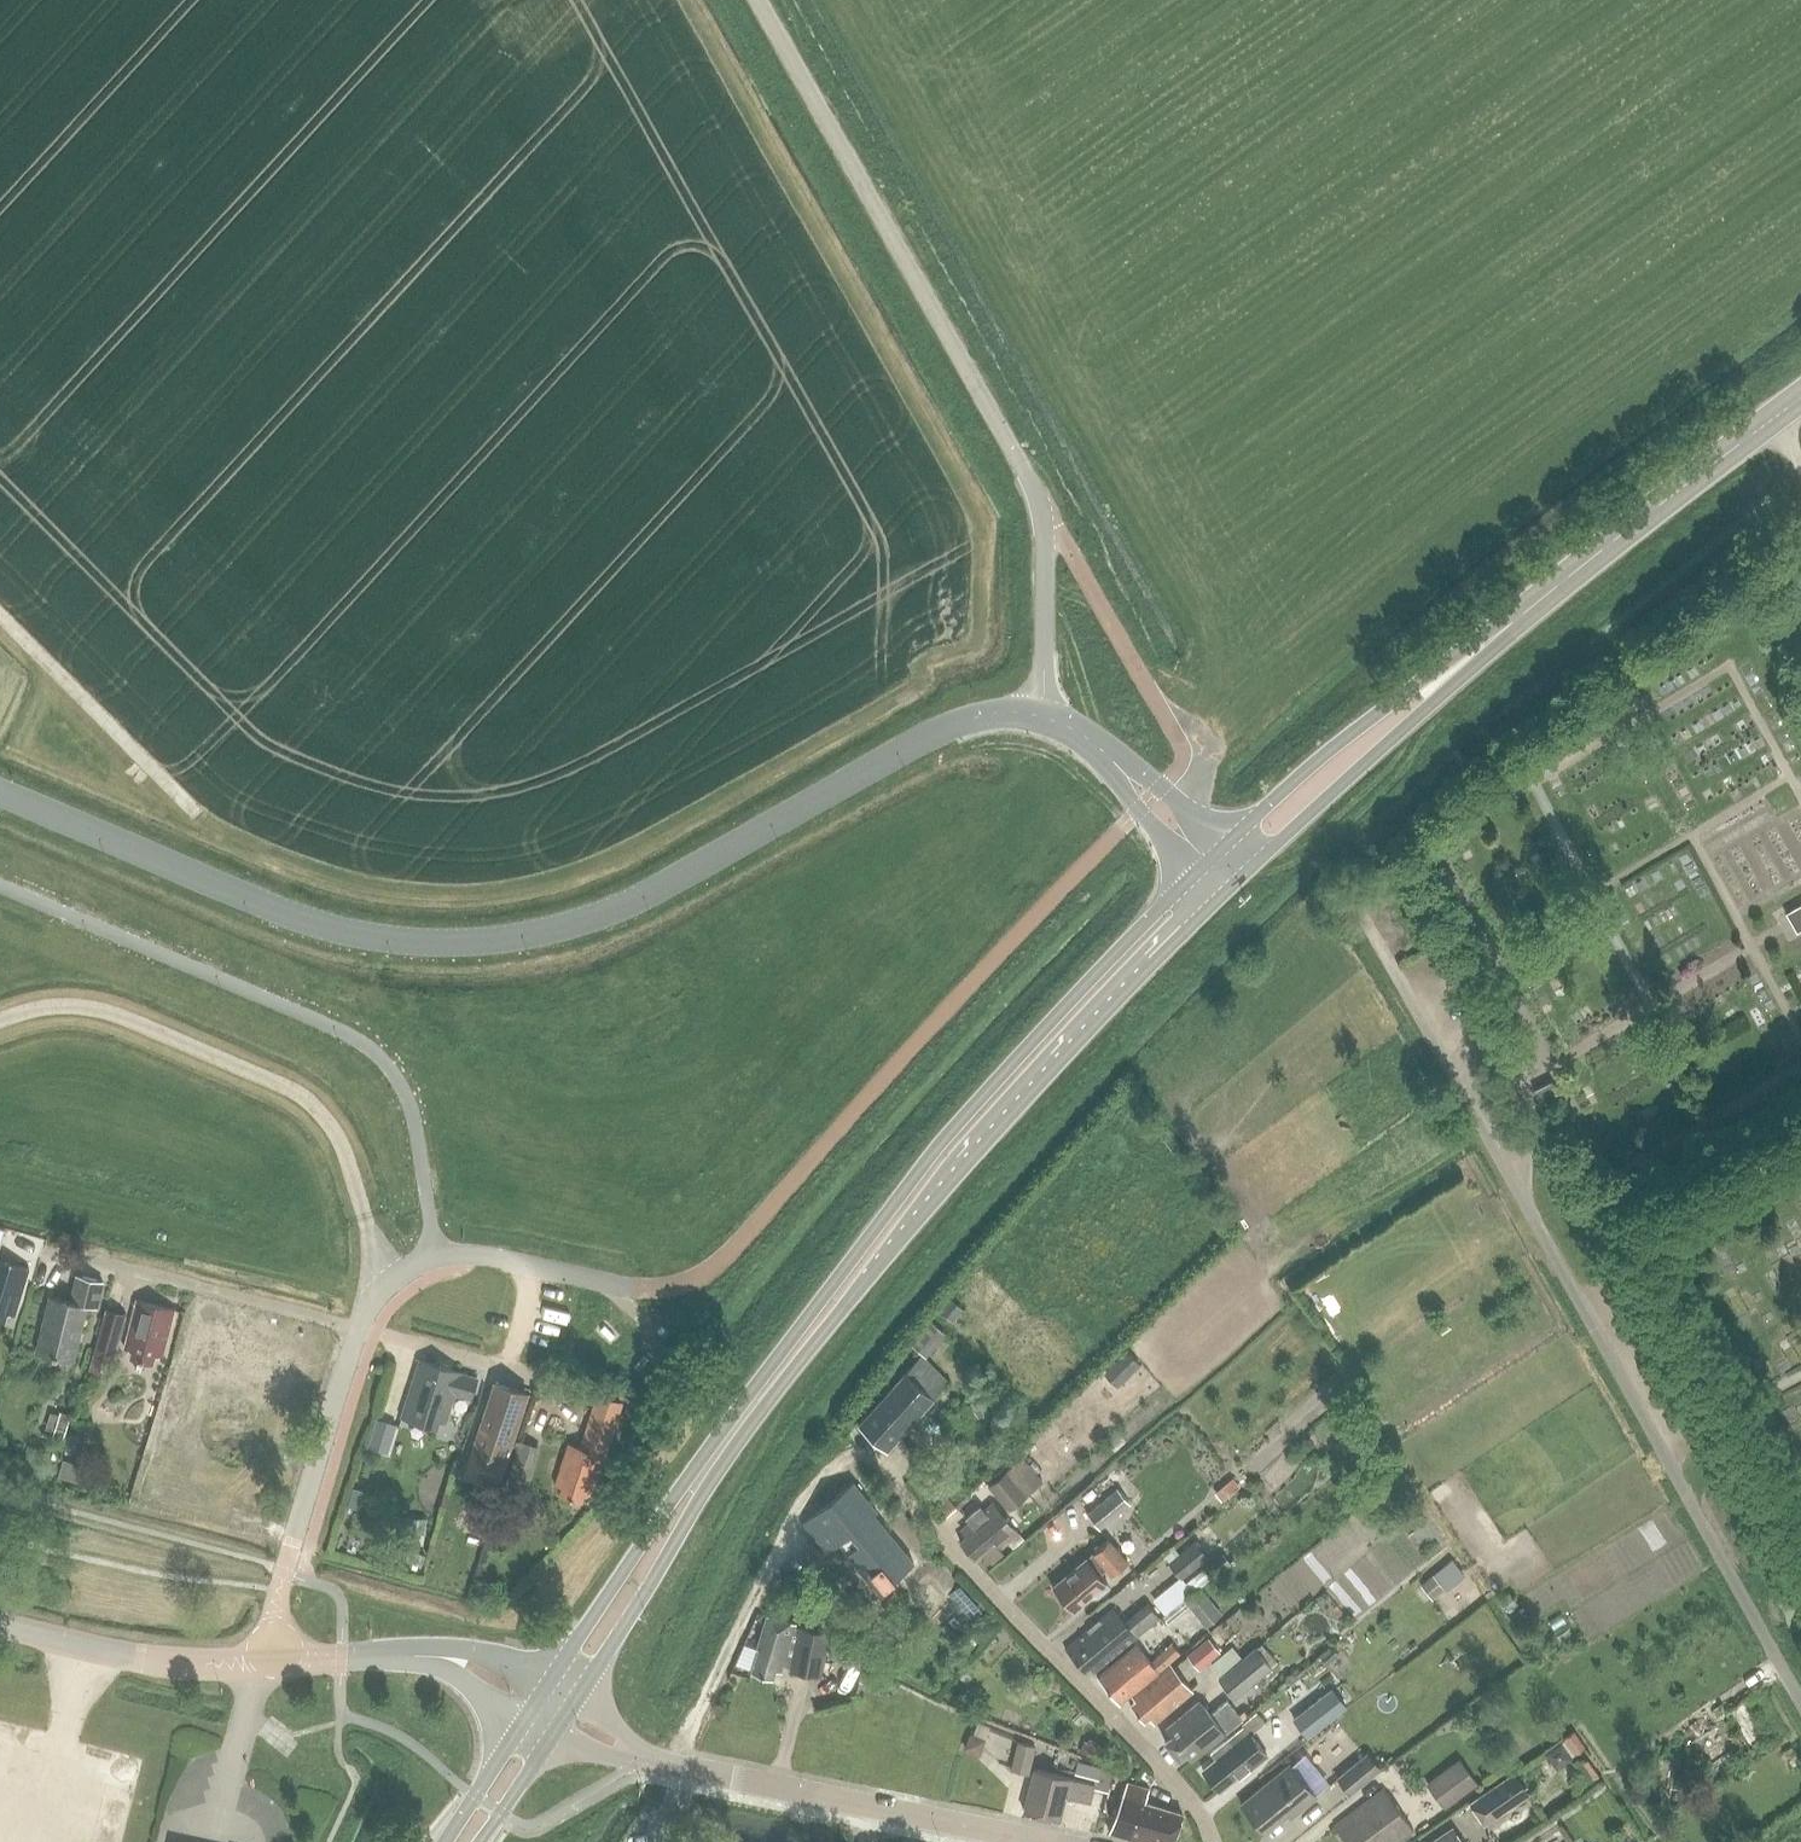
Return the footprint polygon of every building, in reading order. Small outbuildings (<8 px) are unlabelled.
[(1524,1072),(1535,1066),(1523,1043),(1512,1049),(1524,1072)] [(1540,1103),(1559,1094),(1553,1082),(1535,1092),(1540,1103)] [(11,1230),(0,1227),(0,1248),(2,1243),(6,1244),(11,1230)] [(5,1321),(8,1312),(15,1315),(29,1269),(0,1260),(0,1319),(5,1321)] [(50,1297),(40,1335),(36,1353),(74,1362),(87,1307),(97,1309),(103,1282),(77,1276),(70,1302),(50,1297)] [(138,1299),(129,1335),(125,1348),(133,1350),(131,1357),(153,1363),(155,1355),(163,1357),(175,1309),(138,1299)] [(951,1301),(941,1312),(954,1323),(963,1312),(951,1301)] [(127,1314),(108,1308),(90,1371),(100,1374),(108,1343),(118,1346),(127,1314)] [(930,1321),(910,1343),(926,1357),(946,1335),(930,1321)] [(1126,1350),(1103,1373),(1117,1388),(1141,1365),(1126,1350)] [(888,1449),(949,1381),(922,1356),(860,1424),(888,1449)] [(461,1374),(461,1373),(420,1360),(402,1417),(437,1428),(439,1420),(446,1422),(454,1395),(471,1400),(477,1379),(461,1374)] [(495,1383),(466,1474),(498,1485),(527,1393),(495,1383)] [(591,1416),(616,1424),(622,1403),(597,1395),(591,1416)] [(51,1412),(46,1430),(54,1432),(54,1435),(64,1438),(71,1415),(60,1412),(60,1415),(51,1412)] [(593,1496),(616,1424),(591,1416),(581,1447),(569,1443),(555,1484),(562,1487),(560,1495),(582,1501),(585,1493),(593,1496)] [(378,1418),(369,1447),(388,1452),(396,1424),(378,1418)] [(541,1448),(520,1441),(508,1476),(529,1483),(541,1448)] [(996,1454),(986,1463),(988,1466),(992,1470),(992,1471),(1002,1462),(1001,1461),(998,1456),(996,1454)] [(1022,1458),(1021,1459),(989,1486),(1009,1509),(1042,1481),(1022,1458)] [(63,1459),(59,1475),(85,1483),(90,1467),(63,1459)] [(838,1540),(881,1592),(917,1563),(875,1513),(878,1510),(852,1479),(849,1481),(800,1521),(825,1551),(838,1540)] [(1233,1479),(1216,1493),(1223,1501),(1240,1487),(1233,1479)] [(469,1506),(478,1509),(471,1530),(483,1534),(496,1493),(475,1487),(469,1506)] [(1116,1489),(1086,1513),(1099,1529),(1129,1505),(1116,1489)] [(998,1550),(1018,1533),(992,1504),(985,1511),(980,1505),(966,1518),(971,1523),(964,1529),(969,1534),(960,1542),(975,1559),(983,1553),(991,1562),(1001,1553),(998,1550)] [(425,1519),(410,1518),(409,1534),(424,1534),(425,1519)] [(1112,1576),(1128,1563),(1109,1540),(1053,1587),(1074,1612),(1092,1596),(1094,1600),(1109,1587),(1099,1575),(1107,1569),(1112,1576)] [(1194,1544),(1169,1564),(1182,1581),(1207,1560),(1194,1544)] [(1223,1553),(1209,1565),(1220,1577),(1234,1566),(1223,1553)] [(1332,1587),(1359,1619),(1387,1597),(1360,1564),(1332,1587)] [(1433,1575),(1421,1585),(1432,1599),(1445,1589),(1433,1575)] [(1185,1601),(1207,1628),(1223,1615),(1201,1588),(1185,1601)] [(1511,1592),(1501,1598),(1509,1613),(1519,1607),(1511,1592)] [(1094,1673),(1160,1619),(1148,1604),(1125,1623),(1113,1608),(1065,1648),(1084,1673),(1090,1668),(1094,1673)] [(781,1671),(785,1657),(796,1623),(768,1614),(757,1648),(759,1648),(752,1671),(772,1677),(775,1669),(781,1671)] [(875,1621),(868,1629),(879,1638),(886,1629),(875,1621)] [(789,1668),(821,1674),(831,1630),(799,1624),(789,1668)] [(1184,1655),(1196,1669),(1216,1651),(1205,1637),(1184,1655)] [(1173,1644),(1152,1662),(1159,1671),(1180,1653),(1173,1644)] [(1137,1645),(1098,1678),(1120,1704),(1159,1671),(1152,1662),(1137,1645)] [(1332,1648),(1319,1658),(1326,1666),(1339,1656),(1332,1648)] [(1242,1660),(1219,1679),(1234,1696),(1270,1666),(1255,1649),(1242,1660)] [(1155,1724),(1194,1693),(1171,1665),(1132,1697),(1136,1701),(1131,1706),(1144,1722),(1150,1718),(1155,1724)] [(1325,1684),(1290,1712),(1305,1731),(1340,1703),(1325,1684)] [(1211,1716),(1199,1701),(1165,1729),(1172,1736),(1165,1742),(1179,1759),(1186,1754),(1192,1760),(1242,1719),(1228,1702),(1211,1716)] [(989,1728),(977,1723),(973,1734),(970,1733),(964,1749),(980,1755),(986,1740),(985,1739),(989,1728)] [(1239,1777),(1266,1755),(1243,1726),(1226,1739),(1230,1744),(1215,1757),(1217,1760),(1203,1771),(1219,1790),(1238,1775),(1239,1777)] [(1584,1745),(1574,1732),(1563,1739),(1573,1753),(1584,1745)] [(1085,1741),(1081,1752),(1097,1759),(1102,1748),(1098,1747),(1100,1743),(1089,1738),(1087,1742),(1085,1741)] [(1035,1746),(1017,1741),(1010,1770),(1028,1775),(1035,1746)] [(1365,1754),(1334,1780),(1346,1795),(1378,1769),(1365,1754)] [(1477,1782),(1459,1758),(1426,1783),(1445,1807),(1477,1782)] [(1078,1761),(1075,1773),(1077,1773),(1099,1779),(1102,1767),(1078,1761)] [(1291,1818),(1316,1797),(1289,1765),(1241,1805),(1264,1832),(1287,1813),(1291,1818)] [(1034,1768),(1023,1811),(1059,1820),(1065,1797),(1085,1802),(1085,1800),(1092,1802),(1095,1789),(1096,1786),(1096,1785),(1089,1784),(1090,1783),(1034,1768)] [(1514,1773),(1469,1803),(1482,1823),(1528,1792),(1514,1773)] [(1182,1815),(1145,1803),(1149,1790),(1126,1782),(1110,1832),(1141,1841),(1143,1841),(1144,1837),(1158,1841),(1173,1841),(1182,1815)] [(1414,1830),(1384,1790),(1335,1826),(1347,1841),(1398,1841),(1414,1830)] [(1451,1829),(1433,1841),(1459,1841),(1451,1829)]
